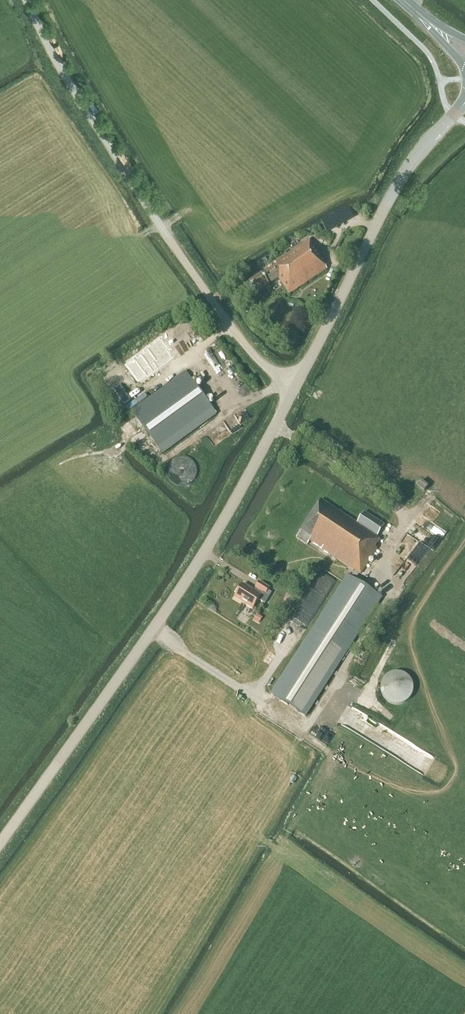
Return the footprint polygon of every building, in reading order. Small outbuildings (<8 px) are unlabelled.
[(289,294),(327,269),(322,262),(324,260),(309,238),(274,262),(276,265),(249,284),(257,295),(279,279),(289,294)] [(187,332),(198,326),(191,316),(181,323),(187,332)] [(177,359),(159,336),(127,360),(126,359),(122,362),(124,365),(117,370),(116,367),(103,377),(105,379),(103,381),(110,391),(130,377),(143,395),(180,367),(175,361),(177,359)] [(186,373),(132,413),(161,453),(216,413),(186,373)] [(113,417),(121,420),(123,412),(116,409),(113,417)] [(165,475),(166,478),(167,481),(168,483),(171,486),(173,488),(176,489),(179,490),(182,490),(185,490),(187,489),(190,488),(192,486),(194,485),(196,482),(197,479),(198,476),(198,472),(197,469),(196,466),(194,463),(192,461),(189,459),(186,458),(182,457),(179,457),(175,459),(172,460),(170,463),(168,465),(166,468),(165,471),(165,475)] [(428,487),(421,481),(417,486),(424,492),(428,487)] [(348,576),(271,695),(304,717),(381,597),(355,580),(359,574),(360,574),(377,549),(375,548),(380,539),(377,536),(384,526),(364,513),(357,524),(321,500),(319,503),(319,502),(313,511),(305,523),(306,523),(300,532),(296,538),(307,545),(310,541),(312,542),(311,543),(355,571),(351,578),(348,576)] [(314,578),(304,598),(320,607),(335,579),(320,571),(316,579),(314,578)] [(254,591),(243,585),(234,598),(252,610),(258,601),(264,605),(271,594),(267,591),(269,588),(259,582),(255,588),(256,589),(254,591)] [(257,615),(253,620),(259,623),(262,618),(257,615)] [(380,690),(381,693),(382,696),(383,699),(386,701),(388,703),(391,704),(394,705),(397,705),(400,705),(402,704),(405,703),(407,702),(409,700),(411,698),(412,694),(413,691),(413,687),(412,684),(411,681),(409,678),(407,676),(404,674),(401,673),(397,673),(394,673),(390,674),(387,676),(385,678),(383,681),(381,683),(381,687),(380,690)] [(399,750),(396,756),(401,759),(404,752),(407,754),(413,742),(400,736),(394,748),(399,750)] [(429,769),(434,754),(417,748),(412,763),(429,769)]
